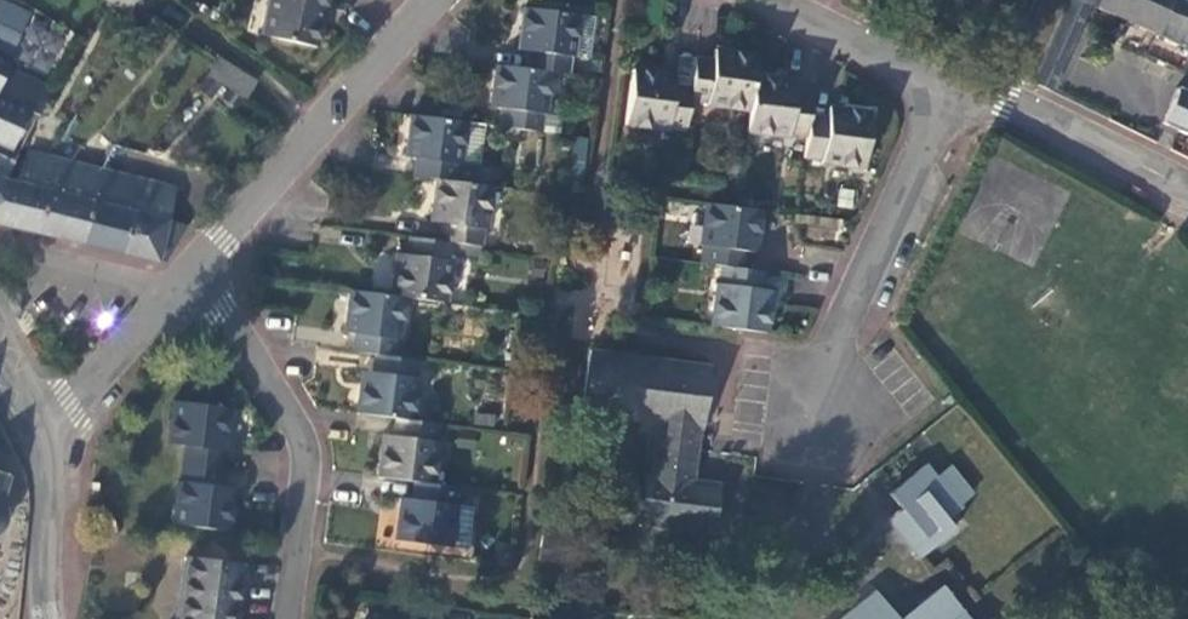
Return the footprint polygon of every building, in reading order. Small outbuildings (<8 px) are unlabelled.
[(17,47),(33,12),(7,0),(0,0),(0,39),(17,47)] [(124,14),(134,0),(102,0),(124,14)] [(325,0),(269,0),(258,46),(313,57),(325,0)] [(1032,83),(1050,91),(1090,4),(1187,49),(1187,0),(1068,0),(1032,83)] [(552,75),(567,76),(570,57),(575,59),(584,16),(526,8),(519,50),(530,52),(526,70),(552,75)] [(50,28),(44,45),(39,44),(32,64),(52,71),(65,34),(50,28)] [(706,104),(748,109),(755,74),(757,55),(714,48),(712,59),(693,57),(688,86),(686,99),(706,101),(706,104)] [(206,73),(244,98),(257,79),(218,55),(206,73)] [(683,129),(686,99),(688,86),(671,82),(672,73),(633,65),(622,123),(663,131),(664,125),(683,129)] [(513,69),(496,66),(491,106),(500,108),(498,126),(506,128),(540,132),(542,115),(548,116),(552,75),(526,70),(513,69)] [(0,80),(0,99),(12,105),(24,78),(5,69),(0,80)] [(785,134),(807,135),(809,114),(812,97),(793,94),(794,80),(783,79),(755,74),(748,109),(746,132),(784,138),(785,134)] [(11,169),(17,152),(10,149),(29,116),(35,118),(51,93),(24,78),(12,105),(0,99),(0,178),(8,180),(11,169)] [(1187,108),(1187,91),(1176,87),(1160,123),(1178,131),(1187,108)] [(807,135),(803,158),(821,160),(820,161),(863,165),(867,109),(825,106),(824,116),(809,114),(807,135)] [(1178,131),(1187,135),(1187,108),(1178,131)] [(465,120),(408,113),(402,155),(413,157),(410,175),(433,178),(476,184),(478,163),(460,161),(465,120)] [(483,123),(465,120),(460,161),(478,163),(483,123)] [(570,172),(585,172),(585,137),(570,136),(570,172)] [(96,170),(25,154),(22,172),(11,169),(8,180),(0,178),(0,222),(80,241),(96,170)] [(118,210),(126,176),(96,170),(80,241),(116,249),(126,213),(118,210)] [(167,249),(188,224),(167,219),(172,187),(126,176),(118,210),(126,213),(116,249),(156,259),(158,248),(167,249)] [(476,184),(433,178),(427,220),(438,222),(435,240),(453,242),(482,246),(491,185),(476,184)] [(961,235),(1035,266),(1067,191),(1043,180),(1037,195),(1023,189),(1018,201),(1003,195),(1001,201),(979,192),(961,235)] [(702,267),(718,269),(743,272),(745,254),(754,255),(761,214),(705,205),(698,245),(704,245),(702,267)] [(453,242),(435,240),(408,236),(406,252),(394,251),(388,293),(408,296),(416,297),(448,301),(454,258),(451,258),(453,242)] [(552,255),(533,253),(529,277),(549,279),(552,255)] [(708,327),(730,329),(761,334),(768,293),(759,292),(761,275),(743,272),(718,269),(717,286),(713,287),(708,327)] [(5,282),(0,285),(0,296),(12,318),(21,313),(5,282)] [(408,296),(388,293),(366,290),(348,287),(343,332),(354,333),(352,351),(374,354),(397,356),(399,338),(403,339),(408,296)] [(611,354),(591,351),(584,410),(661,423),(652,476),(645,476),(638,524),(711,533),(718,485),(691,482),(696,450),(699,427),(704,428),(711,368),(611,354)] [(360,370),(355,413),(394,418),(415,420),(423,360),(410,358),(397,356),(374,354),(372,371),(360,370)] [(179,464),(220,469),(222,451),(225,451),(231,406),(205,403),(171,399),(166,444),(182,445),(179,464)] [(415,420),(394,418),(393,434),(381,433),(379,453),(377,476),(414,479),(434,482),(440,422),(415,420)] [(458,429),(455,446),(473,449),(476,432),(458,429)] [(937,475),(921,457),(886,487),(897,501),(884,513),(914,553),(932,539),(953,523),(946,512),(974,490),(953,462),(950,465),(937,475)] [(214,529),(230,530),(235,487),(218,485),(220,469),(179,464),(178,480),(175,480),(170,523),(214,529)] [(456,504),(458,487),(434,482),(414,479),(412,499),(400,497),(394,540),(454,548),(459,504),(456,504)] [(474,506),(459,504),(454,548),(468,549),(474,506)] [(495,550),(494,563),(513,566),(514,553),(495,550)] [(244,563),(185,555),(176,618),(237,618),(244,563)] [(940,584),(898,617),(876,591),(842,618),(969,618),(940,584)] [(444,618),(465,618),(466,612),(446,609),(445,616),(444,618)]
